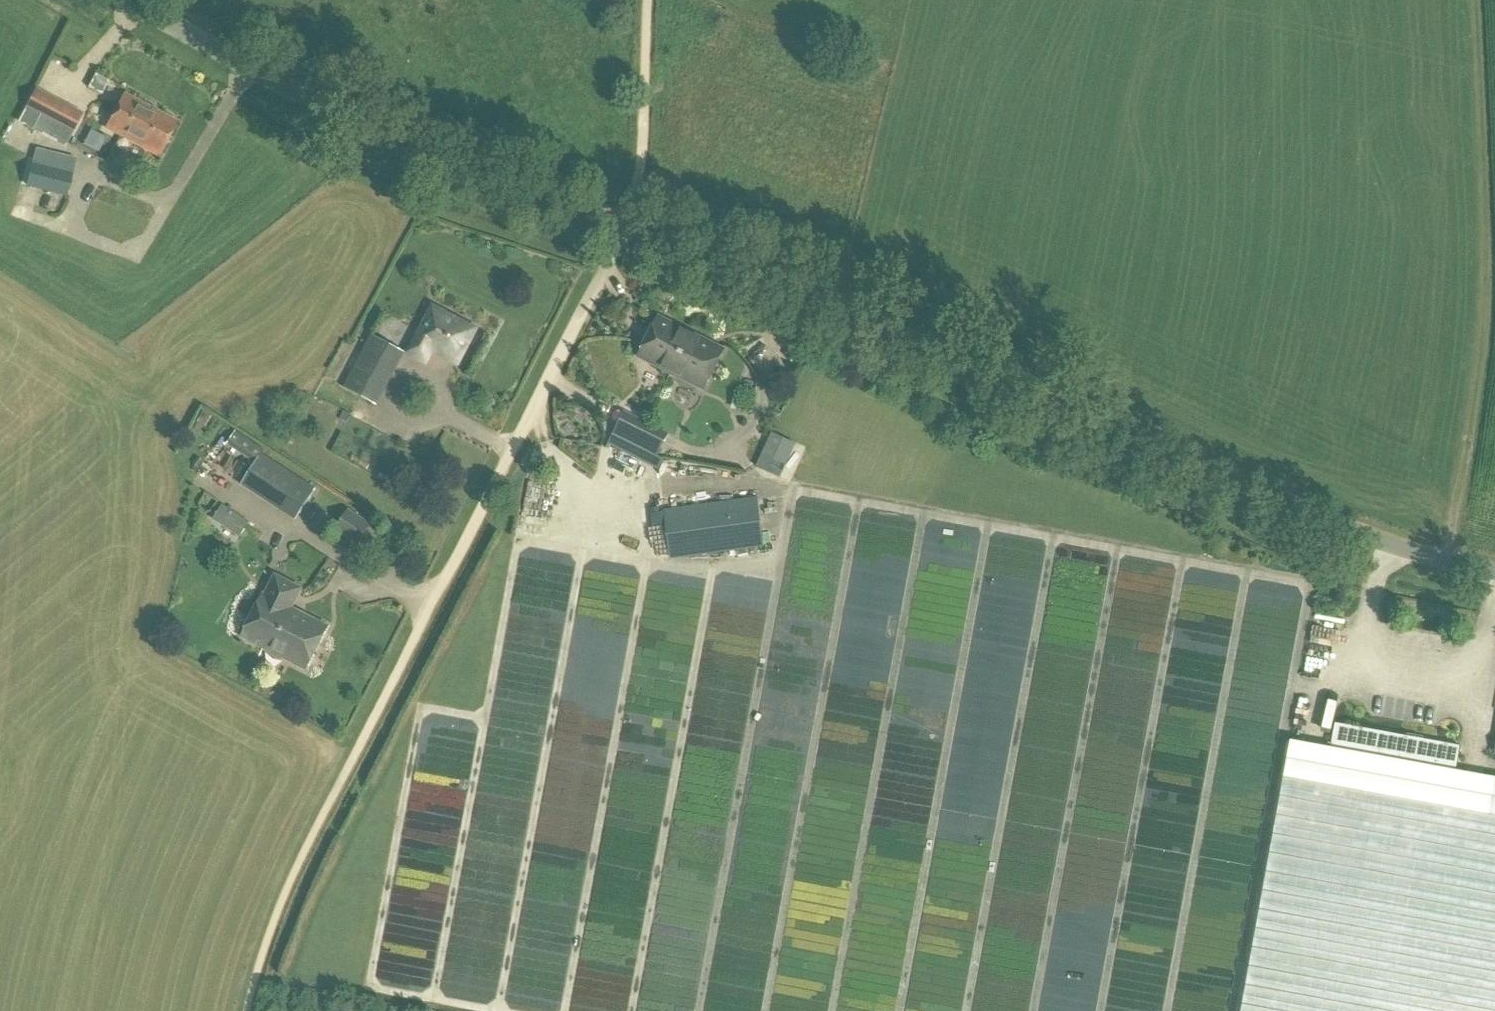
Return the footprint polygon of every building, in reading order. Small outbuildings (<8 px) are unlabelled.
[(71,135),(83,113),(36,88),(24,110),(71,135)] [(159,155),(177,121),(125,94),(107,128),(159,155)] [(67,196),(76,158),(36,148),(26,186),(67,196)] [(459,364),(478,329),(434,305),(415,341),(459,364)] [(672,372),(692,333),(660,317),(639,356),(672,372)] [(692,333),(672,372),(705,389),(725,349),(692,333)] [(371,335),(362,352),(396,370),(406,353),(371,335)] [(655,455),(661,445),(667,433),(623,410),(618,422),(612,432),(655,455)] [(298,517),(316,490),(262,454),(265,450),(235,431),(226,444),(255,463),(243,481),(298,517)] [(786,466),(762,454),(756,467),(780,478),(786,466)] [(367,470),(370,464),(353,455),(350,462),(367,470)] [(671,559),(764,547),(758,498),(665,510),(671,559)] [(217,516),(246,531),(255,516),(225,500),(217,516)] [(358,543),(370,525),(348,511),(336,530),(358,543)] [(290,606),(300,587),(276,575),(266,594),(264,593),(243,636),(307,669),(329,626),(290,606)] [(1330,690),(1323,721),(1333,723),(1340,692),(1330,690)] [(1459,769),(1462,757),(1463,746),(1338,724),(1333,748),(1294,741),(1245,1010),(1494,1010),(1494,777),(1465,771),(1465,770),(1459,769)]
